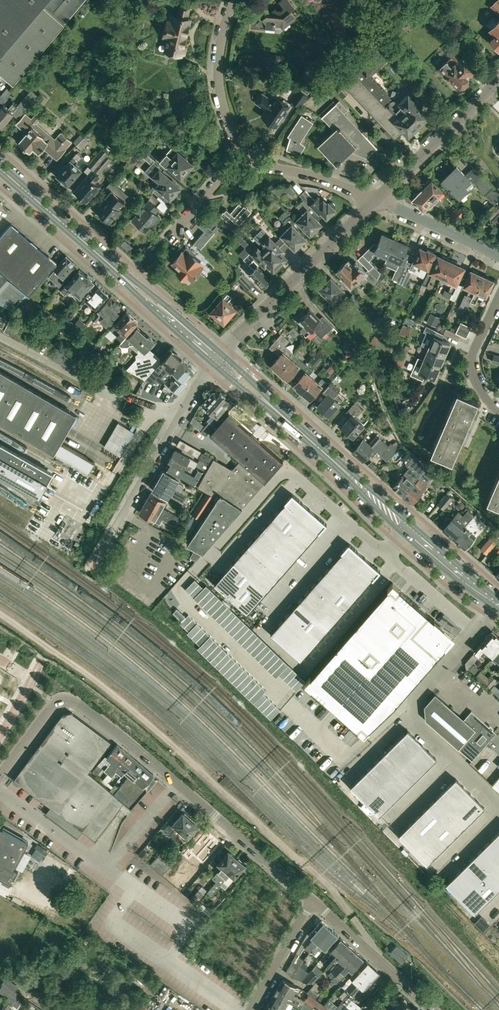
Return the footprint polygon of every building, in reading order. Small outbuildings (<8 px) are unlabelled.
[(65,22),(84,0),(0,0),(0,71),(13,82),(65,22)] [(280,23),(283,27),(296,16),(291,10),(295,6),(290,0),(280,0),(279,1),(284,7),(281,9),(276,9),(276,14),(267,13),(256,22),(260,27),(275,28),(276,22),(280,23)] [(496,1),(491,7),(498,15),(498,4),(496,1)] [(187,18),(189,7),(180,5),(177,16),(170,14),(169,20),(168,20),(164,36),(169,37),(166,50),(181,54),(182,53),(185,54),(187,46),(183,46),(190,19),(187,18)] [(497,21),(494,17),(487,23),(491,27),(490,28),(497,35),(491,40),(498,48),(498,20),(497,21)] [(393,37),(398,33),(394,28),(399,23),(394,18),(384,27),(393,37)] [(351,68),(339,78),(387,129),(384,132),(387,135),(390,132),(395,138),(404,130),(382,107),(389,100),(390,96),(370,76),(389,59),(387,56),(393,51),(384,42),(382,39),(369,51),(351,68)] [(474,71),(467,64),(461,57),(460,58),(453,50),(448,55),(450,57),(446,61),(445,61),(443,62),(442,63),(441,63),(441,64),(440,65),(439,66),(439,67),(457,87),(461,84),(461,85),(464,84),(467,82),(467,79),(467,78),(474,71)] [(8,119),(14,113),(18,117),(38,95),(31,89),(17,106),(13,103),(8,108),(4,104),(0,108),(0,125),(2,127),(8,119)] [(299,91),(291,101),(299,107),(307,97),(299,91)] [(271,100),(262,94),(259,95),(257,98),(256,102),(268,110),(263,117),(275,126),(290,106),(276,96),(277,95),(276,94),(271,100)] [(389,100),(382,107),(404,130),(408,135),(410,133),(413,133),(415,131),(415,128),(424,120),(429,115),(421,107),(420,106),(421,103),(417,99),(414,100),(408,94),(400,102),(398,102),(397,102),(395,102),(394,102),(392,103),(391,104),(390,103),(393,100),(390,96),(389,100)] [(347,115),(344,112),(348,109),(340,100),(322,116),(334,129),(318,144),(336,164),(351,150),(366,157),(377,147),(362,131),(360,132),(345,116),(347,115)] [(30,151),(33,147),(39,152),(43,147),(57,159),(66,149),(66,148),(72,141),(66,136),(55,149),(42,137),(47,132),(36,123),(40,118),(36,114),(32,119),(25,113),(16,123),(27,133),(19,142),(30,151)] [(300,143),(313,122),(302,114),(288,136),(290,137),(287,148),(300,152),(304,146),(300,143)] [(85,136),(78,143),(83,148),(90,141),(85,136)] [(145,141),(140,147),(145,151),(150,145),(145,141)] [(172,147),(160,161),(166,166),(168,165),(181,176),(182,176),(183,176),(187,172),(186,171),(192,164),(172,147)] [(111,154),(109,153),(103,148),(84,169),(88,172),(73,190),(78,194),(78,193),(87,201),(95,193),(101,186),(94,180),(112,159),(109,156),(111,154)] [(68,184),(81,169),(75,164),(81,157),(77,153),(73,157),(57,175),(62,179),(60,181),(65,185),(67,184),(68,184)] [(137,163),(138,162),(132,156),(130,158),(124,166),(130,171),(137,163)] [(180,187),(160,170),(161,168),(153,161),(145,171),(153,178),(155,176),(161,181),(154,190),(167,202),(171,197),(173,198),(178,193),(176,191),(180,187)] [(463,173),(457,166),(442,180),(459,198),(468,189),(473,184),(494,205),(498,201),(498,192),(483,176),(482,176),(473,167),(465,175),(463,173)] [(444,191),(439,186),(432,179),(431,180),(428,180),(426,182),(426,185),(422,189),(435,202),(439,205),(443,201),(438,197),(444,191)] [(432,206),(435,202),(422,189),(418,193),(415,193),(413,195),(413,198),(412,198),(423,210),(429,204),(432,206)] [(104,197),(101,200),(94,208),(98,211),(97,213),(106,221),(108,219),(109,220),(114,214),(116,216),(121,210),(118,208),(124,201),(111,190),(105,198),(104,197)] [(310,205),(315,200),(305,190),(300,195),(303,199),(310,205)] [(152,226),(161,216),(155,211),(159,207),(157,205),(161,200),(153,193),(148,198),(149,199),(144,205),(142,203),(139,206),(141,208),(132,218),(146,229),(150,224),(152,226)] [(323,200),(322,201),(318,197),(315,200),(310,205),(311,207),(312,207),(313,207),(319,213),(321,211),(327,217),(328,216),(329,217),(335,212),(333,211),(335,209),(334,209),(334,208),(335,207),(335,206),(335,205),(334,204),(334,203),(333,203),(332,203),(332,202),(331,202),(330,202),(330,203),(329,203),(328,203),(327,204),(323,200)] [(311,207),(310,205),(303,199),(296,206),(302,212),(301,213),(303,214),(297,221),(301,225),(302,224),(310,233),(311,232),(312,234),(318,228),(317,227),(320,223),(308,210),(311,207)] [(227,221),(225,223),(223,221),(219,225),(228,234),(232,229),(234,231),(252,211),(244,204),(243,206),(239,203),(231,212),(227,208),(220,215),(227,221)] [(498,204),(488,216),(492,220),(498,212),(498,204)] [(453,218),(462,210),(458,206),(449,214),(453,218)] [(305,238),(298,231),(292,225),(296,222),(285,210),(279,216),(285,222),(283,223),(287,227),(286,227),(287,229),(282,234),(295,248),(296,247),(297,249),(302,243),(301,242),(305,238)] [(462,210),(453,218),(457,222),(466,214),(462,210)] [(210,212),(203,220),(200,224),(199,225),(205,231),(207,233),(206,233),(208,235),(209,234),(217,224),(221,220),(210,212)] [(254,224),(253,223),(250,220),(244,226),(248,230),(254,224)] [(51,271),(57,263),(11,223),(0,236),(0,302),(16,310),(51,271)] [(267,233),(265,235),(262,232),(260,232),(254,237),(264,247),(279,263),(286,257),(279,250),(281,249),(267,233)] [(239,233),(235,237),(245,247),(248,244),(239,233)] [(363,254),(358,259),(365,266),(368,269),(369,270),(374,266),(369,261),(373,257),(372,255),(374,253),(376,252),(387,257),(395,239),(382,234),(377,244),(374,243),(369,248),(363,254)] [(387,257),(384,264),(396,269),(399,262),(401,262),(408,245),(395,239),(387,257)] [(264,247),(261,250),(255,244),(250,249),(265,265),(267,263),(273,269),(279,263),(264,247)] [(196,251),(191,249),(187,246),(182,252),(181,252),(182,252),(174,262),(173,261),(173,262),(181,269),(179,272),(189,281),(203,264),(193,256),(196,254),(195,253),(196,251)] [(420,247),(413,261),(420,264),(419,266),(427,270),(435,254),(434,254),(435,252),(428,249),(427,250),(420,247)] [(259,264),(253,259),(255,257),(250,252),(244,259),(254,269),(249,273),(262,286),(263,285),(265,285),(270,281),(269,279),(270,278),(258,265),(259,264)] [(66,279),(71,273),(78,266),(66,255),(48,275),(52,279),(58,272),(66,279)] [(429,272),(428,271),(420,288),(424,291),(432,274),(435,275),(435,274),(442,277),(440,280),(441,280),(450,259),(443,255),(442,257),(438,255),(429,272)] [(441,280),(451,285),(448,291),(452,293),(450,298),(455,300),(460,289),(456,287),(456,284),(464,268),(457,265),(458,263),(450,259),(441,280)] [(340,268),(337,270),(343,276),(343,277),(350,285),(356,279),(357,280),(360,283),(363,280),(372,290),(381,282),(379,280),(374,284),(369,279),(363,273),(364,273),(361,270),(355,264),(353,267),(347,261),(344,264),(342,264),(340,266),(340,268)] [(407,261),(404,267),(401,273),(408,276),(413,263),(407,261)] [(401,273),(404,267),(398,264),(392,278),(398,281),(401,273)] [(365,266),(361,270),(364,273),(363,273),(369,279),(374,284),(379,280),(377,278),(369,270),(368,269),(365,266)] [(81,295),(87,288),(94,281),(88,274),(87,275),(79,268),(62,288),(61,290),(68,297),(72,293),(78,298),(81,295)] [(470,301),(482,275),(478,273),(478,272),(473,269),(472,271),(471,270),(464,286),(469,288),(466,295),(465,294),(459,307),(466,310),(470,301)] [(254,285),(242,273),(236,279),(248,291),(254,285)] [(486,296),(489,289),(493,280),(482,275),(470,301),(475,303),(480,293),(486,296)] [(343,290),(338,284),(331,277),(325,282),(323,283),(321,284),(320,287),(319,288),(327,296),(327,298),(329,300),(331,299),(332,301),(337,305),(343,299),(348,295),(343,290)] [(96,308),(102,301),(108,294),(100,287),(101,286),(96,281),(75,304),(79,307),(86,299),(96,308)] [(235,311),(235,310),(236,309),(227,301),(232,296),(228,292),(223,298),(211,311),(218,318),(219,319),(221,321),(223,322),(224,322),(231,314),(233,314),(235,311)] [(363,304),(353,293),(348,298),(358,309),(363,304)] [(124,308),(124,307),(111,296),(111,297),(92,318),(96,322),(100,317),(99,316),(102,313),(105,315),(100,320),(107,326),(123,308),(124,308)] [(26,303),(21,309),(29,315),(34,310),(26,303)] [(50,312),(43,306),(33,317),(41,323),(50,312)] [(320,321),(316,317),(309,309),(299,319),(304,325),(300,329),(306,335),(313,328),(321,336),(332,325),(324,317),(320,321)] [(122,338),(131,327),(138,320),(134,316),(127,310),(111,328),(122,338)] [(440,320),(430,316),(427,322),(438,327),(440,320)] [(455,332),(460,335),(466,337),(471,327),(461,321),(455,332)] [(444,333),(443,333),(426,325),(423,331),(427,332),(421,344),(429,347),(445,355),(450,343),(441,339),(444,333)] [(162,360),(148,348),(155,341),(148,335),(148,336),(137,327),(128,337),(127,335),(119,344),(121,346),(128,346),(130,344),(133,344),(135,342),(140,347),(139,349),(139,352),(137,354),(137,359),(128,369),(145,379),(162,360)] [(460,335),(455,332),(446,328),(443,333),(444,333),(458,340),(460,335)] [(295,354),(290,350),(285,345),(289,340),(281,333),(272,343),(273,344),(273,343),(283,352),(278,357),(271,364),(275,368),(279,372),(295,354)] [(374,336),(370,342),(371,342),(376,345),(379,339),(380,338),(377,337),(375,335),(374,336)] [(440,366),(445,355),(429,347),(424,359),(440,366)] [(309,352),(313,356),(316,354),(317,352),(313,348),(309,352)] [(110,355),(105,350),(102,355),(106,359),(110,355)] [(169,367),(154,384),(159,387),(183,360),(171,350),(162,360),(164,362),(158,369),(162,373),(168,366),(169,367)] [(306,363),(300,358),(295,354),(279,372),(284,376),(288,379),(295,371),(299,366),(302,369),(306,363)] [(440,366),(424,359),(418,357),(410,374),(423,380),(425,374),(435,378),(440,366)] [(183,360),(159,387),(168,392),(176,397),(179,392),(187,383),(184,381),(193,371),(193,369),(183,360)] [(262,367),(254,360),(252,362),(260,369),(262,367)] [(81,361),(74,369),(90,376),(96,369),(81,361)] [(302,392),(314,378),(309,375),(313,370),(306,363),(302,369),(305,372),(294,384),(297,387),(302,392)] [(57,454),(87,472),(94,460),(65,443),(59,440),(75,413),(0,369),(0,421),(54,453),(55,451),(57,452),(56,454),(57,454)] [(113,379),(96,370),(93,376),(109,384),(113,379)] [(341,378),(337,374),(333,379),(337,383),(341,378)] [(325,389),(329,383),(323,378),(318,382),(314,378),(302,392),(307,396),(310,399),(317,391),(322,386),(325,389)] [(328,415),(335,407),(340,402),(334,396),(340,389),(332,381),(330,384),(329,383),(325,389),(324,390),(328,394),(318,405),(328,415)] [(230,402),(225,398),(220,393),(219,393),(216,391),(213,391),(202,403),(209,409),(213,413),(208,419),(210,421),(201,431),(206,435),(215,425),(212,423),(217,416),(224,409),(230,402)] [(444,422),(465,431),(478,401),(457,392),(444,422)] [(353,436),(360,429),(370,417),(364,412),(365,411),(355,402),(346,412),(351,416),(349,419),(342,427),(353,436)] [(229,413),(228,413),(210,434),(240,459),(239,460),(240,461),(233,469),(214,458),(203,452),(199,458),(211,464),(207,471),(206,473),(198,485),(198,486),(199,486),(214,496),(212,498),(215,500),(188,544),(194,548),(190,556),(196,560),(202,553),(205,550),(283,461),(283,460),(229,413)] [(452,462),(465,431),(444,422),(431,453),(452,462)] [(352,451),(362,460),(374,447),(381,438),(377,435),(370,443),(363,438),(352,451)] [(292,436),(290,439),(297,445),(300,442),(292,436)] [(40,496),(40,495),(43,490),(45,487),(48,482),(48,481),(52,474),(38,466),(39,465),(0,443),(0,473),(40,496)] [(398,448),(391,443),(387,447),(393,453),(398,448)] [(189,457),(184,454),(175,449),(169,460),(166,467),(198,485),(206,473),(191,464),(188,465),(186,464),(189,457)] [(195,465),(207,471),(211,464),(199,458),(195,465)] [(420,473),(424,469),(419,465),(415,469),(420,473)] [(399,479),(393,486),(403,495),(414,482),(412,480),(417,474),(409,468),(404,474),(401,471),(396,476),(399,479)] [(427,485),(425,484),(433,475),(426,468),(418,477),(419,478),(415,483),(414,482),(403,495),(412,503),(427,485)] [(179,479),(165,471),(164,470),(163,470),(158,479),(187,495),(188,492),(182,488),(184,485),(177,482),(179,479)] [(487,501),(498,506),(498,473),(487,501)] [(184,499),(187,495),(158,479),(153,489),(168,498),(172,492),(184,499)] [(207,506),(212,498),(214,496),(199,486),(195,492),(203,497),(200,502),(207,506)] [(166,501),(159,497),(151,492),(145,501),(177,520),(179,517),(162,507),(166,501)] [(286,502),(279,509),(296,523),(309,508),(292,493),(285,501),(286,502)] [(448,494),(439,505),(444,509),(453,498),(448,494)] [(175,524),(177,520),(145,501),(140,512),(148,517),(155,521),(159,514),(175,524)] [(199,518),(207,506),(200,502),(192,514),(199,518)] [(309,508),(296,523),(313,538),(319,531),(326,523),(309,508)] [(279,509),(273,516),(290,531),(296,523),(279,509)] [(454,539),(474,514),(468,509),(463,515),(459,511),(454,517),(454,516),(451,520),(449,518),(446,518),(444,521),(444,524),(446,526),(443,529),(454,539)] [(192,529),(199,518),(192,514),(185,525),(192,529)] [(454,539),(465,548),(476,535),(486,524),(475,515),(474,514),(454,539)] [(273,516),(266,524),(283,538),(290,531),(273,516)] [(296,523),(290,531),(306,546),(313,538),(296,523)] [(266,524),(260,531),(276,546),(283,538),(266,524)] [(184,542),(192,529),(185,525),(177,537),(184,542)] [(260,531),(253,539),(270,553),(276,546),(260,531)] [(290,531),(283,538),(300,553),(306,546),(290,531)] [(283,538),(276,546),(293,561),(300,553),(283,538)] [(496,544),(489,538),(480,548),(487,554),(496,544)] [(253,539),(247,546),(263,561),(270,553),(253,539)] [(342,550),(336,558),(351,571),(364,556),(348,542),(342,550)] [(247,546),(240,554),(257,568),(263,561),(247,546)] [(276,546),(270,553),(287,568),(293,561),(276,546)] [(270,553),(263,561),(280,576),(287,568),(270,553)] [(240,554),(233,561),(250,576),(257,568),(240,554)] [(351,571),(344,579),(359,592),(366,585),(373,577),(373,578),(380,570),(364,556),(351,571)] [(336,558),(329,565),(344,579),(351,571),(336,558)] [(233,561),(214,583),(247,613),(267,591),(250,576),(233,561)] [(263,561),(257,568),(273,583),(280,576),(263,561)] [(329,565),(322,573),(338,586),(344,579),(329,565)] [(257,568),(250,576),(267,591),(273,583),(257,568)] [(322,573),(316,580),(331,594),(338,586),(322,573)] [(195,579),(185,589),(190,593),(199,583),(195,579)] [(344,579),(338,586),(353,600),(359,592),(344,579)] [(316,580),(309,588),(324,601),(331,594),(316,580)] [(311,677),(305,683),(311,688),(312,688),(333,706),(335,707),(341,712),(341,713),(359,729),(358,729),(364,735),(370,729),(395,705),(446,647),(446,645),(446,644),(452,637),(435,622),(435,619),(428,613),(427,614),(421,608),(422,608),(420,606),(404,593),(401,590),(399,588),(400,588),(393,582),(388,588),(389,589),(311,677)] [(199,583),(190,593),(194,597),(204,587),(199,583)] [(204,587),(194,597),(198,602),(211,589),(207,585),(205,586),(204,587)] [(338,586),(331,594),(346,607),(353,600),(338,586)] [(309,588),(303,595),(318,609),(324,601),(309,588)] [(211,589),(198,602),(203,606),(215,593),(211,589)] [(215,593),(203,606),(207,610),(220,597),(215,593)] [(331,594),(324,601),(340,615),(346,607),(331,594)] [(303,595),(296,603),(311,616),(318,609),(303,595)] [(220,597),(207,610),(211,614),(224,601),(220,597)] [(224,601),(211,614),(216,618),(228,605),(224,601)] [(324,601),(318,609),(333,622),(340,615),(324,601)] [(296,603),(289,611),(305,624),(311,616),(296,603)] [(228,605),(216,618),(220,622),(232,610),(228,605)] [(177,608),(173,613),(182,621),(186,617),(177,608)] [(318,609),(311,616),(326,630),(333,622),(318,609)] [(232,610),(220,622),(224,627),(237,614),(232,610)] [(289,611),(283,618),(298,631),(305,624),(289,611)] [(182,621),(180,623),(184,627),(193,618),(188,614),(186,617),(182,621)] [(237,614),(224,627),(229,631),(241,618),(237,614)] [(311,616),(305,624),(320,637),(326,630),(311,616)] [(193,618),(184,627),(189,631),(197,623),(193,618)] [(241,618),(229,631),(233,635),(245,622),(241,618)] [(283,618),(270,633),(285,646),(298,631),(283,618)] [(245,622),(233,635),(237,639),(250,626),(245,622)] [(189,631),(187,633),(192,637),(201,627),(197,623),(189,631)] [(305,624),(298,631),(313,645),(320,637),(305,624)] [(250,626),(237,639),(242,643),(254,630),(250,626)] [(201,627),(192,637),(196,641),(206,631),(201,627)] [(254,630),(242,643),(246,648),(258,635),(254,630)] [(206,631),(196,641),(200,645),(210,635),(206,631)] [(298,631),(285,646),(300,660),(313,645),(298,631)] [(498,649),(498,637),(492,631),(486,638),(475,651),(479,654),(484,648),(493,655),(498,649)] [(200,645),(198,648),(202,652),(214,639),(210,635),(200,645)] [(258,635),(246,648),(250,652),(263,639),(258,635)] [(214,639),(202,652),(206,656),(219,643),(214,639)] [(263,639),(250,652),(254,656),(267,643),(263,639)] [(219,643),(206,656),(210,661),(223,648),(219,643)] [(267,643),(254,656),(259,660),(271,647),(267,643)] [(271,647),(259,660),(263,664),(276,651),(271,647)] [(223,648),(210,661),(215,665),(227,652),(223,648)] [(276,651),(263,664),(267,668),(280,655),(276,651)] [(227,652),(215,665),(219,669),(232,656),(227,652)] [(478,657),(473,652),(465,662),(467,669),(478,657)] [(280,655),(267,668),(272,673),(284,660),(280,655)] [(232,656),(219,669),(223,673),(236,660),(232,656)] [(236,660),(223,673),(228,677),(240,664),(236,660)] [(284,660),(272,673),(276,677),(279,674),(289,664),(284,660)] [(240,664),(228,677),(232,681),(245,668),(240,664)] [(289,664),(279,674),(283,678),(293,668),(289,664)] [(245,668),(232,681),(236,686),(249,673),(245,668)] [(293,668),(283,678),(287,682),(297,672),(293,668)] [(297,672),(287,682),(292,686),(301,676),(297,672)] [(249,673),(236,686),(241,690),(253,677),(249,673)] [(484,684),(489,688),(497,679),(492,674),(484,684)] [(301,676),(292,686),(296,690),(306,680),(301,676)] [(253,677),(241,690),(245,694),(257,681),(253,677)] [(257,681),(245,694),(249,698),(262,685),(257,681)] [(262,685),(249,698),(254,702),(263,692),(266,689),(262,685)] [(263,692),(254,702),(258,706),(268,696),(263,692)] [(425,715),(472,760),(496,732),(471,710),(464,719),(435,693),(424,706),(425,715)] [(268,696),(258,706),(262,711),(272,701),(268,696)] [(272,701),(262,711),(267,715),(276,705),(272,701)] [(276,705),(267,715),(271,719),(281,709),(276,705)] [(63,713),(14,779),(58,812),(88,772),(111,742),(72,712),(63,713)] [(408,730),(350,786),(379,815),(436,758),(408,730)] [(108,773),(127,752),(117,744),(116,745),(108,755),(107,753),(102,759),(105,762),(108,765),(109,765),(105,770),(108,773)] [(125,772),(136,759),(127,752),(108,773),(112,776),(116,771),(121,776),(125,772)] [(123,791),(145,766),(136,759),(125,772),(129,776),(120,788),(119,788),(123,791)] [(102,768),(101,767),(98,764),(92,771),(96,774),(102,768)] [(115,794),(119,797),(124,802),(131,809),(132,808),(147,790),(147,787),(144,785),(154,774),(145,766),(123,791),(119,788),(115,793),(115,794)] [(88,772),(58,812),(95,840),(124,802),(119,797),(115,794),(115,793),(110,789),(101,782),(91,774),(88,772)] [(456,778),(398,835),(427,864),(484,807),(456,778)] [(115,793),(119,788),(120,788),(115,783),(113,786),(111,787),(110,789),(115,793)] [(179,832),(190,818),(188,816),(189,816),(185,812),(184,813),(183,812),(173,824),(172,823),(166,831),(174,838),(179,832)] [(185,839),(188,837),(198,825),(197,824),(198,824),(194,820),(194,821),(190,818),(179,832),(184,836),(183,838),(185,839)] [(0,826),(0,876),(11,882),(18,869),(14,867),(28,841),(0,826)] [(446,883),(475,912),(498,888),(498,831),(446,883)] [(207,833),(194,848),(200,854),(213,838),(207,833)] [(213,838),(200,854),(207,859),(220,844),(213,838)] [(36,849),(43,854),(47,848),(38,842),(34,848),(36,849)] [(149,853),(144,849),(139,855),(144,859),(149,853)] [(229,850),(226,854),(218,862),(218,863),(222,866),(212,878),(216,881),(237,858),(229,850)] [(220,850),(213,858),(218,862),(225,854),(220,850)] [(163,874),(172,864),(159,853),(150,863),(163,874)] [(231,874),(235,877),(245,865),(237,858),(216,881),(207,891),(212,895),(231,874)] [(188,874),(185,871),(173,884),(177,887),(188,874)] [(197,905),(204,910),(207,907),(200,901),(197,905)] [(327,932),(330,928),(322,920),(310,934),(315,938),(306,948),(310,951),(312,949),(321,939),(321,940),(324,936),(323,935),(327,931),(327,932)] [(321,939),(312,949),(314,951),(312,953),(314,955),(323,945),(327,949),(339,936),(330,928),(327,932),(327,931),(323,935),(324,936),(321,940),(321,939)] [(334,961),(349,944),(341,937),(330,950),(332,953),(324,963),(328,967),(334,961)] [(336,974),(356,951),(349,944),(334,961),(337,963),(331,969),(336,974)] [(356,951),(336,974),(332,979),(337,983),(350,968),(353,971),(364,958),(356,951)] [(304,960),(295,955),(292,961),(286,972),(292,977),(300,965),(304,960)] [(354,979),(345,988),(350,992),(373,967),(366,960),(351,976),(354,979)] [(300,965),(292,977),(303,980),(310,972),(300,965)] [(333,1009),(351,1009),(345,1005),(352,998),(354,995),(362,987),(365,989),(380,973),(373,967),(350,992),(348,995),(343,1000),(342,999),(340,1002),(340,1001),(333,1009)] [(310,972),(303,980),(312,983),(319,976),(312,970),(310,972)] [(276,990),(301,1004),(302,1004),(310,1008),(312,1006),(317,1009),(329,1009),(310,994),(305,1000),(302,999),(293,994),(298,986),(283,978),(276,990)] [(315,981),(308,990),(317,997),(324,988),(315,981)] [(4,984),(0,989),(0,992),(13,1002),(18,994),(4,984)] [(300,1007),(301,1004),(276,990),(270,1001),(285,1009),(290,1001),(300,1007)] [(18,994),(13,1002),(12,1003),(13,1004),(18,1007),(25,997),(20,993),(19,993),(19,994),(18,994)] [(411,1007),(407,1003),(407,1001),(405,999),(403,999),(402,998),(395,1005),(394,1005),(392,1007),(392,1009),(391,1009),(409,1009),(411,1007)] [(2,1008),(5,1009),(8,1009),(12,1004),(10,1003),(7,1001),(6,1002),(2,1008)] [(285,1009),(270,1001),(265,1009),(285,1009)]
